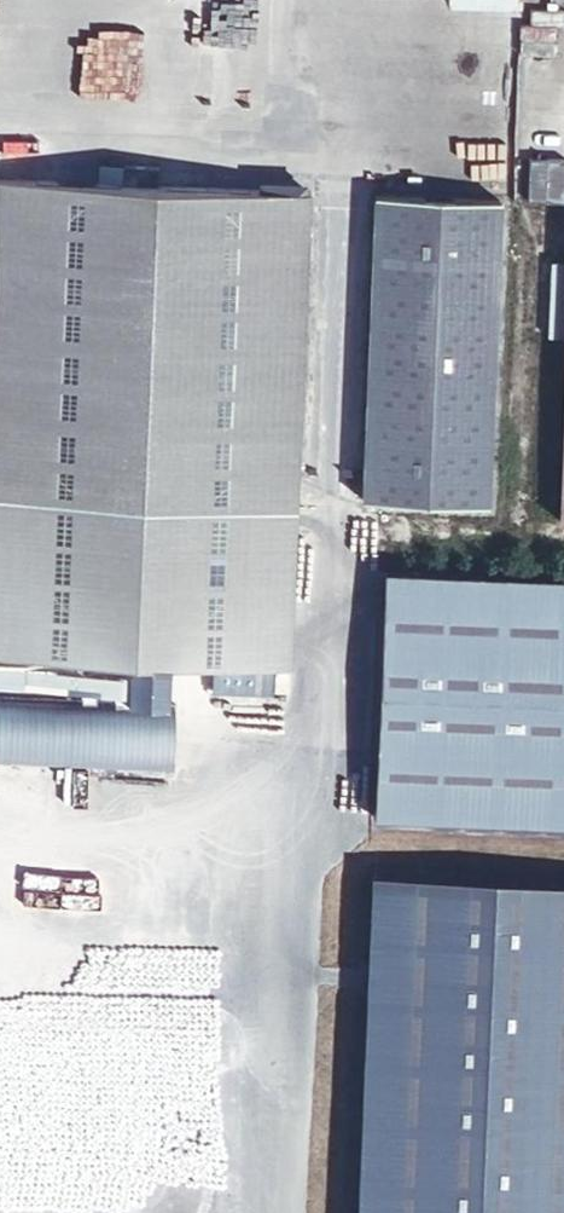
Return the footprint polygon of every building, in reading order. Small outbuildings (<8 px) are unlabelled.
[(205,663),(265,666),(282,666),(298,264),(299,253),(301,191),(295,190),(252,189),(0,178),(0,655),(205,663)] [(252,181),(252,189),(295,190),(295,183),(252,181)] [(479,505),(494,202),(368,198),(355,500),(479,505)] [(558,262),(538,260),(535,321),(555,323),(558,262)] [(552,522),(563,522),(563,261),(552,522)] [(375,571),(364,816),(563,825),(563,579),(375,571)] [(205,663),(203,691),(264,693),(265,666),(205,663)] [(267,668),(266,692),(279,692),(280,669),(267,668)] [(177,705),(0,696),(0,762),(174,771),(177,705)] [(369,864),(355,1212),(563,1212),(563,872),(369,864)]
